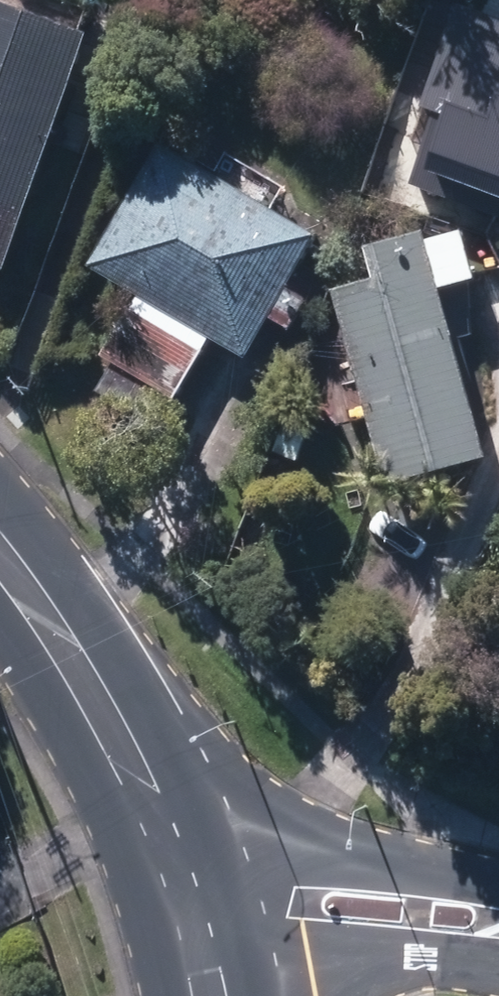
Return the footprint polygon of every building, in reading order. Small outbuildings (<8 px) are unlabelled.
[(424,176),(498,203),(498,0),(487,0),(424,176)] [(2,276),(87,42),(0,11),(0,275),(2,276)] [(418,52),(462,66),(471,37),(427,23),(418,52)] [(103,360),(174,404),(211,344),(244,364),(267,325),(287,337),(306,306),(286,294),(319,241),(163,147),(89,270),(139,300),(103,360)] [(332,298),(385,492),(485,465),(439,296),(475,287),(461,237),(424,247),(421,237),(364,252),(373,287),(332,298)]
